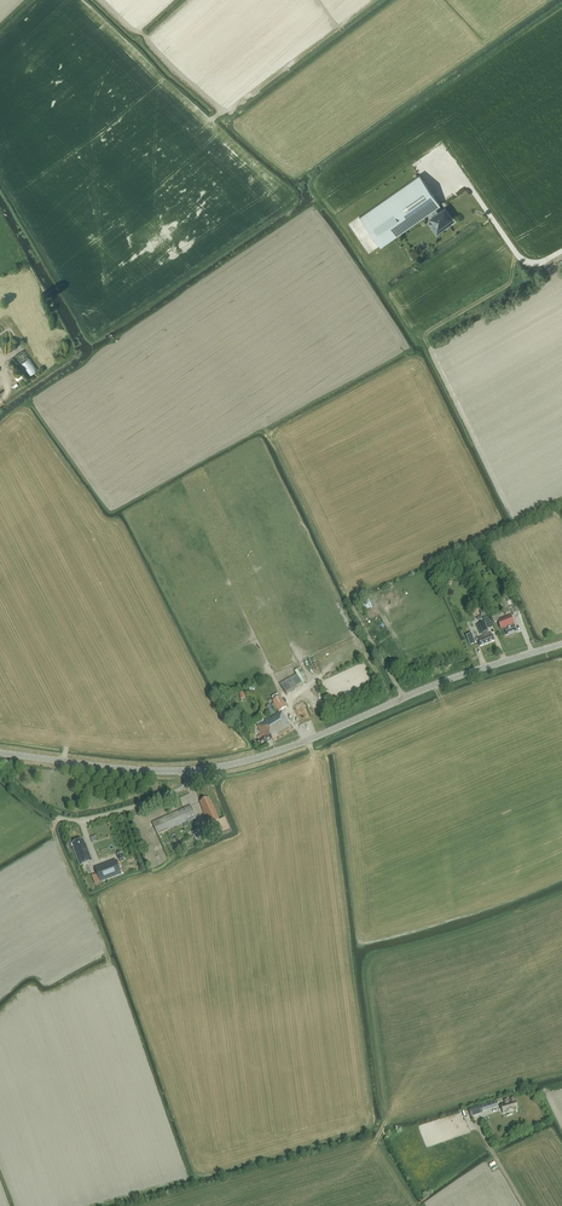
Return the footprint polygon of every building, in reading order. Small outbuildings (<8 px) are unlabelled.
[(440,205),(419,174),(359,216),(381,246),(380,246),(429,212),(433,217),(432,218),(438,226),(442,223),(445,227),(449,224),(446,220),(450,218),(445,209),(442,211),(438,206),(440,205)] [(30,374),(38,369),(29,356),(21,362),(30,374)] [(362,601),(366,610),(373,607),(369,598),(362,601)] [(489,634),(487,629),(493,627),(487,616),(482,618),(484,622),(479,624),(484,636),(476,639),(477,639),(474,640),(472,634),(466,636),(470,645),(475,643),(475,642),(477,641),(479,646),(494,640),(491,633),(489,634)] [(502,629),(505,636),(517,632),(511,616),(499,620),(497,616),(492,617),(494,623),(498,622),(501,629),(502,629)] [(313,660),(306,663),(310,671),(316,668),(313,660)] [(303,686),(296,674),(280,684),(287,695),(303,686)] [(280,696),(279,697),(278,693),(271,697),(273,700),(272,701),(279,713),(257,726),(264,737),(257,741),(260,747),(272,739),(273,741),(292,730),(281,711),(287,707),(280,696)] [(274,711),(270,705),(265,707),(269,714),(274,711)] [(233,716),(235,720),(243,716),(240,712),(233,716)] [(219,820),(217,816),(212,805),(209,798),(200,802),(203,809),(202,809),(209,824),(219,820)] [(188,821),(196,818),(191,806),(183,809),(183,810),(152,823),(157,835),(188,821)] [(197,843),(208,838),(203,827),(192,832),(197,843)] [(80,865),(92,861),(85,844),(83,839),(72,843),(74,848),(73,848),(80,865)] [(176,852),(183,848),(181,843),(173,847),(176,852)] [(116,860),(95,868),(101,883),(122,875),(116,860)] [(518,1109),(515,1102),(515,1098),(510,1099),(511,1103),(509,1103),(508,1100),(504,1101),(505,1103),(500,1104),(503,1113),(518,1109)] [(498,1107),(497,1101),(481,1106),(482,1112),(498,1107)] [(471,1116),(482,1112),(480,1106),(469,1109),(471,1116)] [(494,1131),(489,1120),(485,1122),(490,1133),(494,1131)]
